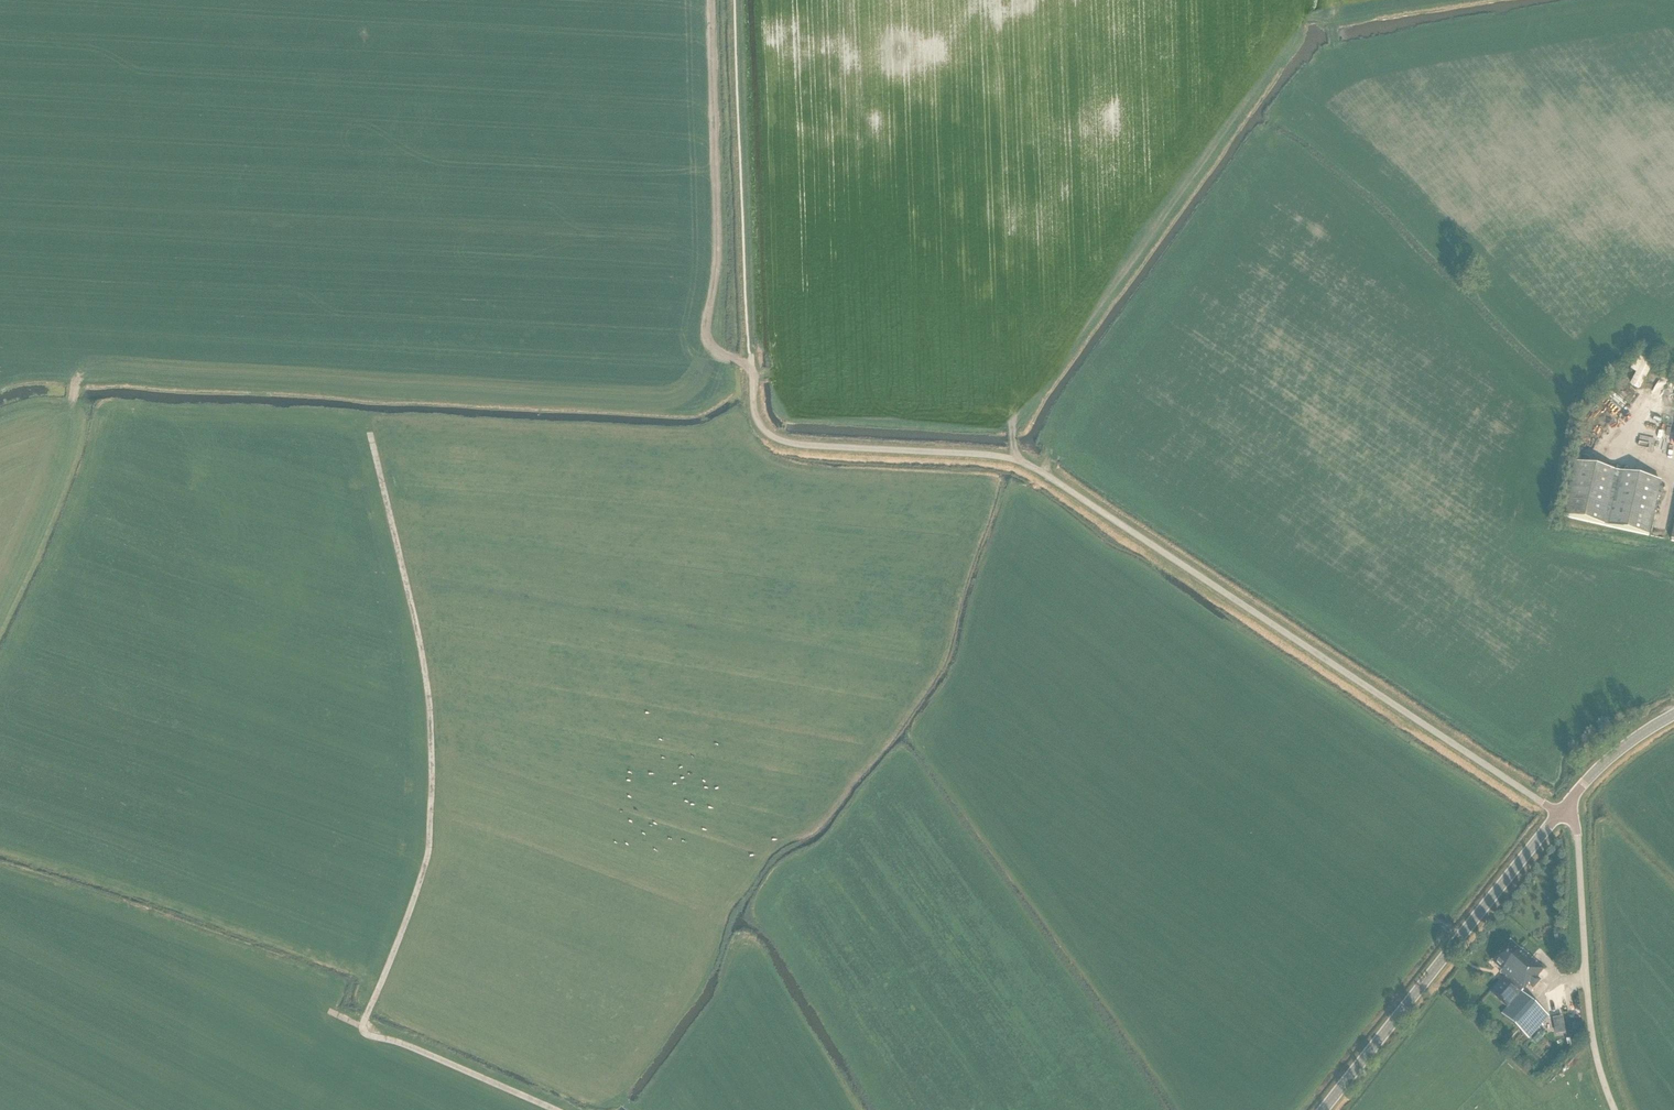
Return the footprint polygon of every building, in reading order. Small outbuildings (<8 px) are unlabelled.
[(1654,359),(1646,355),(1631,384),(1640,389),(1647,374),(1654,359)] [(1649,536),(1661,482),(1575,463),(1563,517),(1649,536)] [(1538,977),(1545,970),(1522,949),(1521,951),(1511,942),(1492,963),(1502,972),(1501,973),(1505,977),(1491,993),(1508,1008),(1502,1014),(1529,1039),(1549,1017),(1522,993),(1529,985),(1533,989),(1541,981),(1538,977)] [(1543,1058),(1555,1046),(1541,1031),(1529,1043),(1543,1058)]
